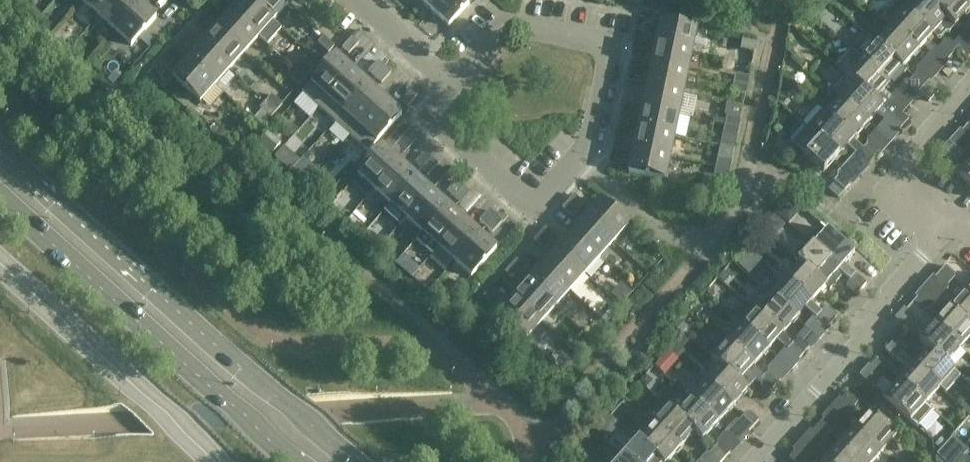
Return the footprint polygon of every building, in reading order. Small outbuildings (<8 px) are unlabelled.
[(83,1),(99,15),(113,0),(84,0),(83,1)] [(99,15),(115,30),(140,2),(137,0),(113,0),(99,15)] [(250,0),(241,0),(231,12),(259,37),(273,21),(250,0)] [(283,0),(250,0),(273,21),(288,4),(283,0)] [(433,11),(442,0),(421,0),(433,11)] [(433,11),(449,26),(473,0),(442,0),(433,11)] [(925,0),(899,0),(896,3),(931,35),(932,34),(937,38),(940,38),(945,32),(949,31),(954,26),(925,0)] [(958,0),(925,0),(954,26),(969,10),(958,0)] [(969,10),(969,8),(969,0),(958,0),(969,10)] [(140,2),(115,30),(131,45),(156,17),(140,2)] [(931,35),(896,3),(882,20),(890,27),(917,51),(931,35)] [(259,37),(231,12),(216,28),(244,53),(259,37)] [(660,22),(655,44),(691,52),(696,30),(660,22)] [(917,51),(890,27),(875,43),(902,67),(917,51)] [(244,53),(216,28),(202,44),(230,69),(244,53)] [(324,36),(318,43),(329,53),(335,46),(324,36)] [(352,37),(343,48),(350,54),(359,43),(352,37)] [(743,40),(741,48),(755,51),(757,43),(743,40)] [(952,54),(958,48),(949,40),(945,40),(941,44),(952,54)] [(902,67),(875,43),(861,59),(888,83),(902,67)] [(230,69),(202,44),(188,60),(216,85),(230,69)] [(691,52),(655,44),(651,65),(687,73),(691,52)] [(952,54),(941,44),(938,47),(938,52),(947,59),(952,54)] [(755,51),(741,48),(736,47),(734,61),(752,65),(755,51)] [(839,69),(846,75),(903,125),(908,119),(900,111),(879,93),(888,83),(861,59),(853,52),(839,69)] [(336,55),(302,93),(318,108),(353,70),(336,55)] [(216,85),(188,60),(173,77),(201,102),(216,85)] [(375,77),(385,67),(379,61),(369,71),(375,77)] [(306,79),(311,72),(301,62),(295,69),(306,79)] [(687,73),(651,65),(646,86),(682,94),(687,73)] [(382,84),(392,73),(385,67),(375,77),(382,84)] [(158,85),(159,85),(164,79),(153,69),(147,75),(158,85)] [(306,79),(295,69),(289,75),(300,85),(306,79)] [(353,70),(318,108),(335,123),(369,84),(353,70)] [(923,86),(928,80),(920,72),(916,72),(913,76),(923,86)] [(733,83),(748,86),(750,77),(735,74),(733,83)] [(903,125),(846,75),(832,91),(840,99),(867,123),(877,112),(889,123),(897,131),(903,125)] [(923,86),(913,76),(909,80),(909,84),(918,91),(923,86)] [(731,91),(746,94),(748,86),(733,83),(731,91)] [(369,84),(335,123),(351,137),(385,99),(369,84)] [(682,94),(646,86),(642,107),(678,115),(682,94)] [(408,107),(418,96),(411,90),(401,101),(408,107)] [(277,111),(283,104),(272,94),(266,101),(277,111)] [(385,99),(351,137),(367,152),(402,114),(385,99)] [(840,99),(826,115),(853,139),(867,123),(840,99)] [(277,111),(266,101),(260,108),(271,117),(277,111)] [(678,115),(642,107),(637,128),(674,136),(678,115)] [(853,139),(826,115),(819,109),(804,125),(838,155),(853,139)] [(724,125),(739,128),(740,119),(726,116),(724,125)] [(966,124),(961,130),(969,138),(969,127),(966,124)] [(723,133),(737,136),(739,128),(724,125),(723,133)] [(838,155),(804,125),(789,142),(823,172),(838,155)] [(674,136),(637,128),(633,149),(669,157),(674,136)] [(406,135),(399,129),(389,139),(396,146),(406,135)] [(282,144),(268,132),(259,142),(272,153),(282,144)] [(734,149),(709,144),(706,156),(717,158),(715,167),(730,170),(731,161),(734,149)] [(874,158),(879,152),(870,144),(866,144),(863,148),(874,158)] [(383,146),(358,174),(374,189),(399,161),(383,146)] [(874,158),(863,148),(859,151),(860,156),(868,164),(874,158)] [(669,157),(633,149),(628,171),(664,179),(669,157)] [(963,169),(943,150),(937,157),(958,175),(969,186),(969,162),(963,169)] [(422,168),(431,158),(425,152),(415,162),(422,168)] [(284,164),(290,157),(285,153),(279,159),(284,164)] [(422,168),(429,175),(438,183),(451,168),(442,160),(438,164),(431,158),(422,168)] [(399,161),(374,189),(391,203),(415,176),(399,161)] [(730,170),(715,167),(714,175),(704,173),(702,185),(724,190),(727,178),(728,179),(730,170)] [(415,176),(391,203),(407,218),(431,190),(415,176)] [(844,191),(850,184),(842,177),(837,177),(833,181),(844,191)] [(454,197),(463,187),(456,181),(447,191),(454,197)] [(334,197),(344,214),(367,200),(356,183),(334,197)] [(461,203),(470,193),(463,187),(454,197),(461,203)] [(431,190),(407,218),(423,232),(447,204),(431,190)] [(585,204),(575,195),(568,201),(579,211),(585,204)] [(600,200),(586,217),(613,242),(628,225),(600,200)] [(579,211),(568,201),(563,208),(573,217),(579,211)] [(447,204),(423,232),(439,246),(463,219),(447,204)] [(486,226),(495,215),(489,210),(479,220),(486,226)] [(492,232),(502,222),(495,215),(486,226),(492,232)] [(613,242),(586,217),(571,233),(599,258),(613,242)] [(463,219),(439,246),(455,261),(479,233),(463,219)] [(556,236),(546,227),(540,233),(550,243),(556,236)] [(827,228),(812,245),(839,269),(854,253),(827,228)] [(479,233),(455,261),(471,276),(496,248),(479,233)] [(550,243),(540,233),(534,240),(544,250),(550,243)] [(599,258),(571,233),(557,249),(585,274),(599,258)] [(839,269),(812,245),(798,261),(824,286),(839,269)] [(585,274),(557,249),(543,265),(570,290),(585,274)] [(528,269),(517,259),(511,265),(522,275),(528,269)] [(798,261),(783,278),(810,302),(824,286),(798,261)] [(522,275),(511,265),(505,272),(516,282),(522,275)] [(570,290),(543,265),(528,281),(556,306),(570,290)] [(955,277),(955,273),(946,265),(940,271),(951,281),(955,277)] [(423,280),(427,275),(420,269),(415,274),(423,280)] [(951,281),(940,271),(935,277),(943,284),(948,284),(951,281)] [(861,289),(866,283),(858,276),(853,276),(850,279),(861,289)] [(810,302),(783,278),(769,294),(795,318),(810,302)] [(861,289),(850,279),(847,283),(846,287),(855,295),(861,289)] [(556,306),(528,281),(514,297),(541,322),(556,306)] [(498,301),(487,291),(482,298),(493,308),(498,301)] [(962,291),(948,307),(969,327),(969,298),(962,291)] [(795,318),(769,294),(755,309),(754,310),(803,354),(809,347),(800,340),(796,340),(793,343),(782,333),(795,318)] [(541,322),(514,297),(499,313),(527,338),(541,322)] [(960,347),(933,323),(923,313),(926,309),(926,305),(917,297),(906,309),(928,329),(919,339),(927,346),(954,371),(955,370),(946,362),(960,347)] [(731,319),(739,327),(740,326),(766,350),(776,340),(798,359),(803,354),(754,310),(755,309),(746,301),(731,319)] [(948,307),(933,323),(960,347),(969,336),(969,327),(948,307)] [(832,321),(837,315),(829,308),(824,308),(821,312),(832,321)] [(832,321),(821,312),(818,315),(818,320),(827,327),(832,321)] [(766,350),(740,326),(739,327),(725,342),(774,386),(780,380),(771,372),(767,372),(764,375),(753,366),(766,350)] [(902,353),(906,350),(905,345),(897,338),(891,344),(902,353)] [(725,342),(711,359),(719,366),(746,390),(755,379),(761,379),(760,384),(769,391),(774,386),(725,342)] [(902,353),(891,344),(886,349),(895,357),(900,356),(902,353)] [(954,371),(927,346),(913,363),(940,387),(946,393),(961,377),(954,371)] [(885,372),(888,369),(877,359),(872,365),(880,373),(885,372)] [(940,387),(913,363),(899,379),(925,403),(940,387)] [(746,390),(719,366),(704,382),(731,406),(746,390)] [(925,403),(899,379),(884,395),(910,419),(925,403)] [(731,406),(704,382),(690,398),(717,423),(731,406)] [(855,406),(858,402),(847,392),(842,398),(850,406),(855,406)] [(667,407),(693,431),(702,439),(717,423),(690,398),(676,414),(667,407)] [(693,431),(667,407),(653,423),(679,447),(693,431)] [(753,426),(758,420),(750,412),(746,412),(742,416),(753,426)] [(896,436),(869,412),(854,428),(881,453),(896,436)] [(753,426),(742,416),(739,419),(739,424),(748,431),(753,426)] [(829,435),(832,431),(832,427),(823,419),(818,425),(829,435)] [(653,423),(638,440),(663,461),(666,461),(679,447),(653,423)] [(829,435),(818,425),(813,431),(821,439),(826,438),(829,435)] [(854,428),(839,445),(859,461),(872,461),(881,453),(854,428)] [(938,452),(950,461),(966,461),(969,457),(969,451),(952,436),(938,452)] [(638,440),(624,456),(631,461),(663,461),(638,440)] [(724,458),(729,452),(721,444),(717,445),(713,449),(724,458)] [(839,445),(825,461),(826,461),(859,461),(839,445)] [(713,449),(710,452),(711,456),(717,461),(720,461),(724,458),(713,449)] [(803,459),(795,451),(789,457),(795,461),(803,461),(803,459)]
